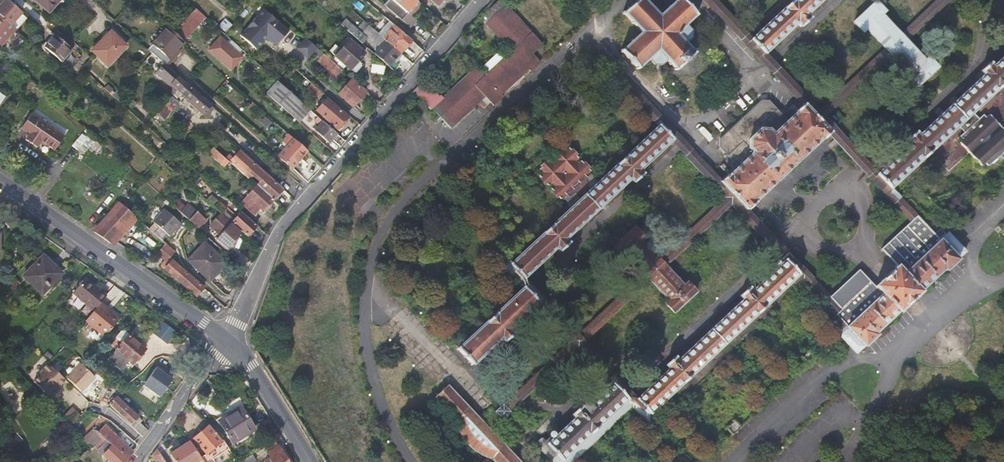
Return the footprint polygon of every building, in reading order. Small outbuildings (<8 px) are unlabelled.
[(10,24),(21,12),(8,0),(5,0),(0,6),(0,15),(10,24)] [(49,12),(59,0),(35,0),(49,12)] [(418,1),(416,0),(389,0),(384,5),(410,27),(416,20),(412,16),(408,14),(418,1)] [(426,77),(416,88),(452,127),(486,96),(495,105),(506,96),(503,92),(528,68),(532,72),(541,62),(533,53),(543,44),(504,0),(498,0),(481,16),(511,50),(485,73),(478,66),(444,97),(426,77)] [(625,13),(642,31),(621,50),(638,69),(648,60),(653,65),(663,64),(667,60),(676,70),(695,52),(687,42),(691,38),(691,30),(686,24),(697,14),(684,0),(676,0),(661,14),(648,0),(638,0),(625,13)] [(889,57),(882,50),(819,109),(766,52),(752,37),(718,0),(704,0),(801,105),(832,138),(904,215),(905,213),(910,209),(892,189),(878,174),(826,118),(889,57)] [(752,37),(766,52),(797,24),(801,28),(809,20),(806,15),(822,0),(792,0),(752,37)] [(898,36),(905,44),(951,0),(936,0),(898,36)] [(408,14),(412,16),(421,5),(418,1),(408,14)] [(905,44),(898,36),(880,18),(884,13),(875,3),(852,24),(861,35),(865,31),(882,50),(889,57),(908,78),(905,81),(914,91),(937,70),(928,60),(923,64),(905,44)] [(266,38),(277,46),(290,28),(262,7),(240,36),(258,49),(266,38)] [(174,32),(184,41),(206,17),(195,8),(174,32)] [(1,45),(15,29),(10,24),(0,15),(0,44),(1,45)] [(411,40),(395,26),(384,17),(380,22),(390,31),(384,38),(400,53),(411,40)] [(345,20),(341,25),(362,43),(366,39),(361,34),(362,34),(345,20)] [(384,38),(364,21),(359,27),(364,31),(363,31),(373,40),(373,41),(380,47),(374,54),(394,71),(399,65),(393,60),(400,53),(384,38)] [(173,52),(184,41),(174,32),(168,26),(147,49),(152,53),(164,64),(166,66),(176,55),(173,52)] [(111,31),(91,50),(106,65),(126,46),(111,31)] [(336,76),(342,70),(299,32),(295,36),(319,57),(316,59),(324,66),(320,70),(333,81),(337,77),(336,76)] [(55,35),(44,47),(60,61),(71,49),(55,35)] [(220,37),(208,49),(231,70),(242,57),(220,37)] [(357,61),(364,53),(349,40),(335,56),(353,72),(360,64),(357,61)] [(892,189),(927,155),(957,126),(963,132),(959,137),(962,141),(959,144),(972,157),(982,168),(985,164),(988,168),(1003,153),(1003,132),(1001,129),(988,116),(985,119),(981,115),(978,119),(972,113),(995,92),(1001,86),(1003,83),(1003,58),(992,69),(988,65),(979,74),(982,78),(938,118),(918,136),(916,133),(907,141),(910,145),(878,174),(892,189)] [(166,66),(164,64),(156,73),(172,88),(174,86),(178,89),(184,82),(166,66)] [(730,205),(784,264),(797,277),(821,304),(828,297),(751,214),(721,181),(616,68),(609,74),(657,127),(671,142),(723,198),(659,260),(665,267),(730,205)] [(292,73),(307,87),(311,82),(295,69),(292,73)] [(352,106),(365,92),(351,79),(338,94),(352,106)] [(266,93),(298,122),(305,114),(318,126),(317,127),(315,125),(312,128),(315,130),(328,143),(332,139),(340,147),(345,142),(277,81),(266,93)] [(184,82),(178,89),(187,98),(190,101),(197,94),(184,82)] [(319,97),(323,93),(311,82),(307,87),(319,97)] [(202,115),(210,105),(197,94),(190,101),(188,103),(202,115)] [(179,103),(171,97),(161,108),(169,114),(179,103)] [(326,98),(315,110),(337,129),(347,117),(326,98)] [(721,181),(751,214),(756,209),(767,198),(763,193),(811,149),(816,153),(827,142),(832,138),(801,105),(794,111),(796,113),(786,122),(768,103),(759,103),(720,139),(719,146),(739,167),(721,181)] [(210,105),(202,115),(205,117),(209,113),(213,108),(210,105)] [(64,136),(31,113),(21,128),(29,133),(25,139),(36,147),(41,141),(54,150),(64,136)] [(511,263),(526,278),(559,247),(562,251),(570,244),(566,239),(630,180),(635,184),(643,176),(640,171),(671,142),(657,127),(601,180),(591,189),(586,184),(590,180),(586,175),(591,171),(581,161),(578,165),(575,161),(578,158),(569,148),(566,151),(562,147),(554,155),(556,158),(552,162),(550,159),(539,168),(542,172),(539,175),(549,185),(551,182),(555,186),(552,189),(561,198),(565,194),(569,198),(574,194),(580,200),(570,208),(562,215),(511,263)] [(83,133),(72,144),(82,153),(93,141),(83,133)] [(307,151),(293,139),(277,156),(291,168),(307,151)] [(169,146),(165,143),(161,148),(164,151),(169,146)] [(226,158),(213,147),(209,152),(225,166),(229,161),(226,158)] [(282,189),(239,151),(233,158),(229,155),(226,158),(229,161),(256,185),(273,200),(282,189)] [(273,200),(256,185),(240,203),(253,215),(260,208),(263,210),(273,200)] [(561,198),(570,208),(580,200),(574,194),(569,198),(565,194),(561,198)] [(210,204),(201,196),(193,205),(201,213),(210,204)] [(213,207),(230,221),(235,215),(227,207),(226,208),(218,201),(213,207)] [(120,203),(94,232),(105,240),(111,240),(134,215),(120,203)] [(180,211),(189,219),(196,210),(188,203),(180,211)] [(201,213),(205,216),(213,207),(210,204),(201,213)] [(828,297),(821,304),(838,323),(834,326),(841,334),(838,336),(855,353),(875,334),(874,332),(897,310),(899,311),(920,291),(919,289),(942,268),(944,270),(965,251),(948,232),(946,235),(940,228),(935,233),(927,226),(910,209),(905,213),(911,220),(909,222),(881,249),(897,266),(874,287),(857,271),(828,297)] [(155,224),(171,238),(182,225),(166,211),(155,224)] [(196,212),(188,220),(195,226),(203,218),(196,212)] [(241,212),(231,223),(247,236),(256,225),(241,212)] [(230,224),(215,241),(224,249),(240,232),(230,224)] [(683,287),(665,267),(659,260),(641,242),(645,238),(635,227),(613,248),(624,258),(627,255),(644,273),(651,280),(670,300),(667,305),(675,314),(697,294),(688,284),(683,287)] [(204,242),(187,261),(207,279),(218,268),(220,269),(226,262),(204,242)] [(166,243),(160,251),(168,258),(169,258),(175,251),(166,243)] [(60,274),(61,273),(43,256),(23,276),(41,294),(48,287),(49,287),(61,275),(60,274)] [(499,264),(523,288),(538,305),(545,298),(526,278),(511,263),(506,257),(499,264)] [(174,278),(206,305),(214,297),(172,260),(169,258),(168,258),(161,266),(164,269),(175,278),(174,278)] [(640,399),(652,413),(657,408),(664,401),(797,277),(784,264),(752,293),(749,289),(740,298),(744,302),(680,361),(676,358),(669,365),(672,369),(640,399)] [(572,342),(483,424),(490,431),(578,348),(584,354),(591,347),(585,341),(651,280),(644,273),(578,334),(574,329),(567,335),(572,342)] [(19,282),(13,276),(4,286),(11,292),(19,282)] [(100,303),(106,295),(85,278),(72,293),(93,311),(100,303)] [(538,305),(523,288),(459,348),(474,364),(502,338),(506,342),(515,333),(511,329),(538,305)] [(119,319),(100,303),(93,311),(85,320),(104,336),(119,319)] [(163,321),(153,334),(166,345),(176,332),(163,321)] [(116,349),(132,364),(145,349),(141,346),(143,343),(131,332),(128,335),(122,329),(110,344),(116,349)] [(132,364),(116,349),(110,355),(127,370),(132,364)] [(797,361),(803,367),(813,359),(807,352),(797,361)] [(65,381),(48,364),(38,374),(38,378),(34,382),(51,399),(57,392),(57,389),(65,381)] [(67,379),(80,392),(94,378),(81,365),(67,379)] [(172,379),(156,368),(143,386),(160,397),(172,379)] [(657,417),(652,413),(640,399),(620,378),(612,384),(633,406),(650,424),(657,417)] [(612,384),(586,410),(583,407),(573,415),(576,418),(549,444),(544,438),(538,444),(555,461),(574,461),(633,406),(612,384)] [(490,431),(483,424),(449,387),(436,398),(454,417),(454,425),(457,436),(463,446),(470,453),(480,457),(493,459),(496,461),(519,461),(490,431)] [(111,402),(109,404),(130,424),(137,417),(121,401),(122,399),(118,395),(111,402)] [(254,430),(240,408),(228,415),(229,416),(219,422),(235,447),(249,438),(247,434),(254,430)] [(69,415),(63,421),(74,431),(80,426),(69,415)] [(734,421),(726,427),(732,434),(740,427),(734,421)] [(137,422),(133,427),(142,436),(146,431),(137,422)] [(102,437),(103,438),(106,441),(127,460),(133,451),(105,424),(97,432),(102,437)] [(193,438),(206,454),(200,458),(201,459),(203,461),(211,461),(224,452),(229,448),(223,439),(221,441),(208,426),(193,438)] [(102,437),(97,432),(87,444),(92,449),(102,437)] [(103,438),(95,447),(97,450),(106,441),(103,438)] [(97,450),(110,461),(125,461),(127,460),(106,441),(97,450)] [(189,441),(169,454),(175,461),(195,461),(201,459),(200,458),(189,441)] [(264,461),(265,461),(288,461),(278,446),(268,453),(270,457),(264,461)] [(157,448),(152,455),(156,461),(165,461),(157,448)]
